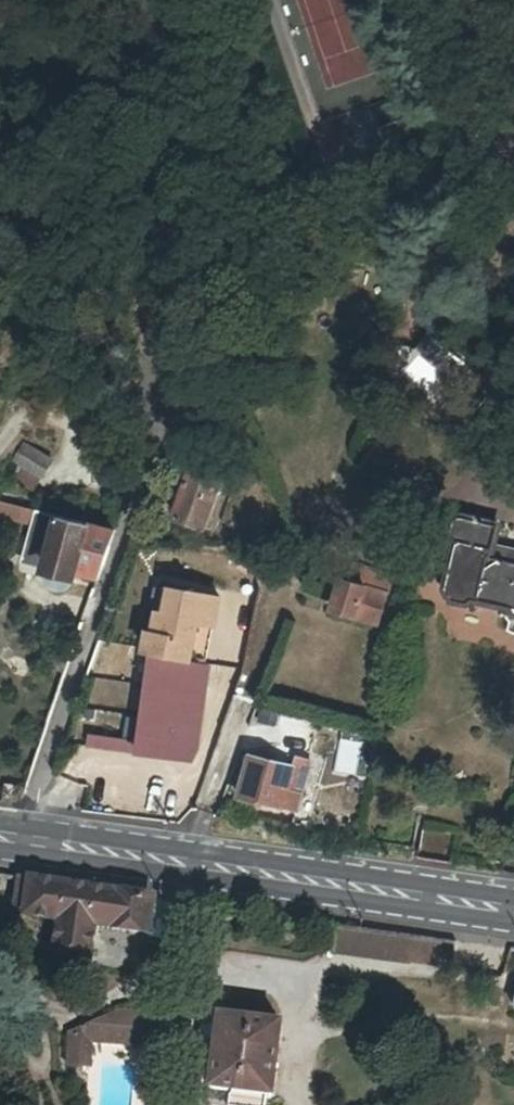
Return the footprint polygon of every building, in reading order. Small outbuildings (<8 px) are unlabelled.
[(435,402),(467,367),(432,337),(400,372),(435,402)] [(13,461),(21,467),(38,476),(49,459),(23,443),(13,461)] [(206,528),(222,477),(214,473),(217,464),(197,451),(174,518),(206,528)] [(24,507),(0,501),(0,515),(19,521),(24,507)] [(111,532),(37,511),(23,561),(72,575),(73,569),(98,577),(111,532)] [(457,543),(446,591),(450,596),(451,595),(455,601),(470,605),(473,601),(512,610),(513,614),(513,550),(512,549),(510,560),(493,556),(500,527),(498,525),(462,517),(461,517),(459,517),(459,518),(457,518),(456,519),(455,519),(454,520),(453,521),(450,533),(450,535),(451,536),(451,538),(452,539),(453,539),(454,541),(455,542),(457,543)] [(348,584),(384,595),(389,581),(353,569),(348,584)] [(332,611),(376,626),(386,596),(384,595),(348,584),(341,581),(332,611)] [(213,628),(219,597),(163,587),(153,632),(148,631),(145,651),(150,652),(139,743),(196,750),(208,663),(190,660),(196,624),(213,628)] [(266,714),(259,712),(258,720),(264,721),(266,714)] [(309,771),(250,756),(240,797),(298,812),(309,771)] [(419,858),(453,864),(454,853),(457,835),(424,829),(419,858)] [(510,840),(505,861),(504,872),(513,874),(513,841),(510,840)] [(16,906),(27,908),(30,880),(20,878),(16,906)] [(95,924),(149,931),(154,897),(30,880),(27,908),(26,914),(60,919),(56,953),(89,958),(95,924)] [(170,900),(154,897),(149,931),(148,940),(164,942),(173,935),(177,910),(170,900)] [(218,1016),(209,1090),(230,1092),(229,1103),(231,1104),(250,1104),(251,1095),(272,1097),(280,1023),(218,1016)] [(90,1025),(67,1034),(65,1066),(91,1068),(92,1045),(141,1047),(143,1028),(90,1025)]
